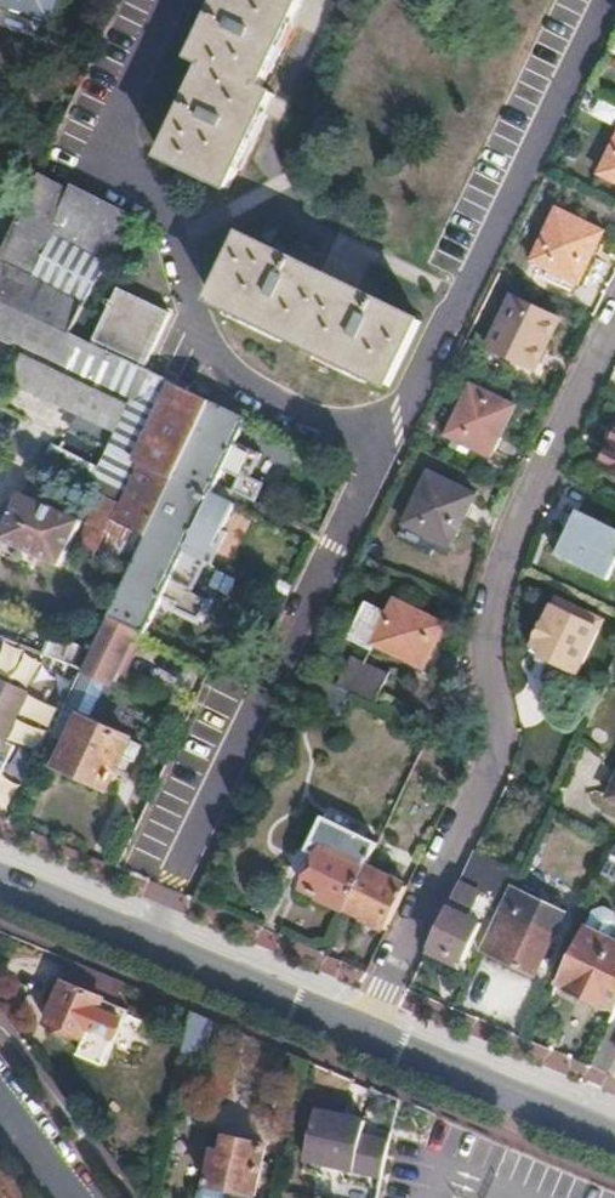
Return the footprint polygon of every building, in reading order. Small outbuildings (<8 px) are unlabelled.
[(52,16),(57,0),(1,0),(52,16)] [(162,153),(229,187),(272,95),(259,88),(284,35),(301,0),(221,0),(194,57),(206,62),(162,153)] [(601,173),(614,180),(614,144),(601,173)] [(83,244),(110,257),(130,213),(72,183),(69,189),(38,173),(37,176),(20,210),(52,228),(83,244)] [(556,208),(532,258),(575,280),(599,230),(556,208)] [(27,347),(60,291),(30,276),(52,228),(20,210),(3,247),(0,253),(0,334),(27,347)] [(242,236),(212,302),(387,386),(418,322),(242,236)] [(60,291),(27,347),(10,382),(84,418),(115,433),(108,449),(140,465),(121,506),(100,496),(96,502),(92,512),(110,521),(142,536),(163,494),(207,399),(145,369),(88,342),(68,332),(85,295),(104,264),(110,257),(83,244),(60,291)] [(88,342),(145,369),(171,316),(114,288),(88,342)] [(513,297),(489,348),(532,369),(557,318),(513,297)] [(471,384),(446,434),(490,456),(515,406),(471,384)] [(163,494),(142,536),(105,616),(132,629),(143,634),(174,571),(206,503),(246,418),(207,399),(163,494)] [(115,433),(84,418),(77,434),(108,449),(115,433)] [(598,467),(614,475),(614,432),(598,467)] [(140,465),(108,449),(85,496),(96,502),(100,496),(121,506),(140,465)] [(429,471),(403,523),(446,544),(472,494),(429,471)] [(23,495),(1,540),(56,566),(77,522),(23,495)] [(555,553),(605,577),(614,558),(614,529),(577,510),(555,553)] [(110,521),(92,512),(74,549),(92,558),(110,521)] [(556,600),(530,650),(574,673),(600,622),(556,600)] [(364,601),(346,636),(379,653),(383,647),(432,670),(454,627),(405,604),(398,618),(364,601)] [(132,629),(105,616),(89,650),(78,672),(103,683),(105,685),(112,670),(119,673),(132,646),(125,643),(132,629)] [(78,672),(89,650),(51,635),(43,653),(64,664),(35,726),(49,734),(51,730),(70,691),(78,672)] [(336,685),(353,694),(373,704),(387,675),(350,658),(336,685)] [(78,718),(84,721),(103,683),(78,672),(70,691),(51,730),(49,734),(48,736),(66,745),(78,718)] [(336,685),(315,673),(304,696),(341,715),(353,694),(336,685)] [(4,743),(10,727),(16,727),(22,715),(18,711),(25,696),(0,683),(0,741),(4,743)] [(66,745),(56,767),(103,789),(118,759),(130,765),(137,747),(84,721),(78,718),(66,745)] [(303,889),(346,910),(370,859),(377,844),(322,817),(306,852),(317,858),(303,889)] [(140,852),(130,847),(125,858),(136,863),(140,852)] [(370,859),(346,910),(386,930),(407,885),(379,872),(383,864),(370,859)] [(607,881),(614,885),(614,864),(607,881)] [(460,881),(428,946),(462,961),(492,897),(460,881)] [(511,886),(481,950),(533,975),(563,912),(511,886)] [(614,938),(614,911),(614,910),(603,905),(594,908),(586,924),(614,938)] [(614,938),(586,924),(556,987),(584,1000),(614,938)] [(614,1011),(614,938),(584,1000),(613,1014),(614,1011)] [(127,983),(78,963),(70,985),(66,983),(49,1023),(122,1052),(138,1012),(119,1004),(127,983)] [(212,1019),(192,1010),(183,1050),(204,1056),(212,1019)] [(357,1166),(366,1128),(368,1117),(321,1106),(311,1156),(357,1166)] [(380,1187),(391,1134),(366,1128),(357,1166),(353,1181),(380,1187)] [(207,1185),(232,1192),(231,1197),(251,1197),(252,1195),(254,1196),(265,1147),(226,1138),(223,1154),(214,1152),(207,1185)]
